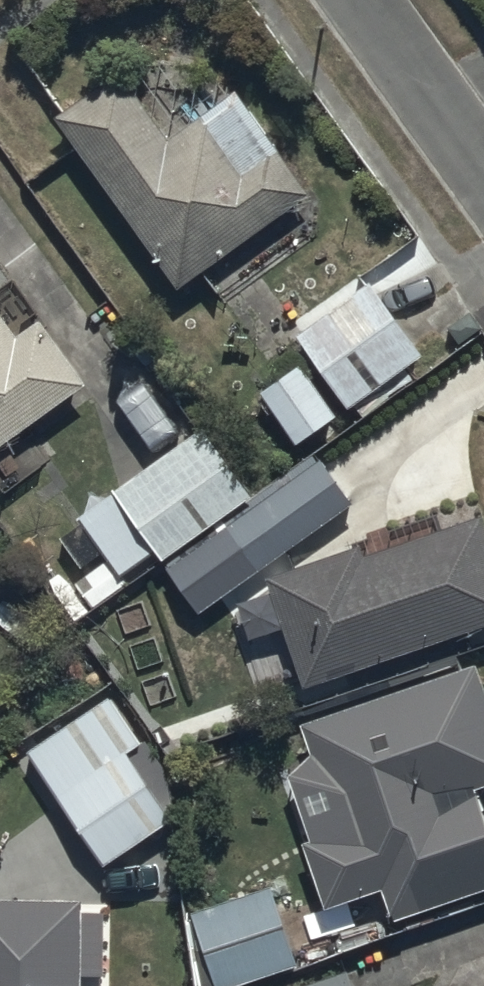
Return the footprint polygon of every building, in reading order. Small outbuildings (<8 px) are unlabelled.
[(314,189),(237,82),(170,130),(123,65),(57,113),(180,285),(314,189)] [(377,277),(301,331),(352,403),(429,350),(377,277)] [(92,378),(45,313),(20,331),(0,303),(0,444),(92,378)] [(342,411),(303,357),(264,386),(302,440),(342,411)] [(151,369),(124,389),(157,435),(184,416),(151,369)] [(166,555),(256,489),(205,420),(83,511),(86,515),(62,533),(85,565),(106,549),(124,573),(160,546),(166,555)] [(324,454),(228,522),(261,568),(356,500),(324,454)] [(268,570),(309,683),(483,621),(483,511),(373,550),(367,534),(268,570)] [(305,716),(316,746),(295,769),(317,837),(306,841),(326,904),(386,884),(395,913),(483,884),(483,789),(482,782),(483,782),(483,663),(482,658),(305,716)] [(112,690),(29,746),(106,861),(178,813),(133,747),(145,739),(112,690)] [(193,909),(221,985),(229,985),(303,958),(274,879),(193,909)] [(0,893),(0,985),(87,985),(87,893),(0,893)]
